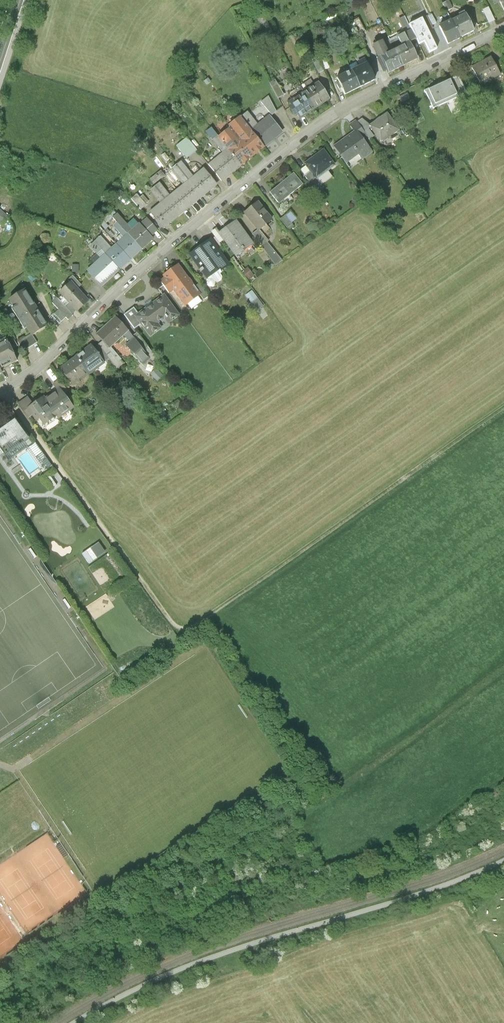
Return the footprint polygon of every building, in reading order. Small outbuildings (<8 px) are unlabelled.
[(456,13),(463,29),(476,23),(469,7),(456,13)] [(486,9),(491,23),(496,21),(491,7),(486,9)] [(463,29),(456,13),(443,19),(450,35),(463,29)] [(437,50),(421,19),(409,26),(418,45),(424,43),(429,54),(437,50)] [(402,66),(394,50),(387,53),(382,43),(373,47),(378,58),(377,58),(382,69),(385,67),(388,73),(402,66)] [(394,50),(402,66),(417,59),(408,43),(394,50)] [(495,49),(472,59),(480,76),(503,66),(495,49)] [(354,64),(363,82),(379,74),(370,56),(354,64)] [(363,82),(354,64),(338,72),(346,89),(363,82)] [(455,66),(424,81),(434,101),(465,85),(455,66)] [(305,83),(316,101),(334,91),(324,73),(305,83)] [(316,101),(305,83),(287,93),(298,112),(316,101)] [(390,104),(371,116),(383,134),(402,122),(390,104)] [(232,122),(254,150),(267,140),(253,123),(241,109),(229,119),(232,122)] [(253,123),(267,140),(284,126),(270,110),(253,123)] [(354,125),(336,138),(347,153),(361,143),(366,150),(377,141),(358,115),(350,121),(354,125)] [(254,150),(232,122),(220,132),(228,142),(242,160),(254,150)] [(189,158),(200,149),(190,137),(179,146),(189,158)] [(326,141),(307,154),(319,171),(338,158),(326,141)] [(228,142),(210,156),(225,174),(242,160),(228,142)] [(205,160),(191,170),(206,189),(219,178),(205,160)] [(270,181),(281,195),(306,176),(295,162),(270,181)] [(191,170),(178,181),(192,199),(206,189),(191,170)] [(178,181),(164,191),(178,210),(192,199),(178,181)] [(165,221),(178,210),(164,191),(150,202),(165,221)] [(261,193),(246,204),(260,223),(275,212),(261,193)] [(282,218),(288,227),(299,220),(293,211),(282,218)] [(239,212),(220,225),(235,247),(254,235),(239,212)] [(132,226),(145,241),(160,229),(147,214),(132,226)] [(118,238),(131,253),(145,241),(132,226),(118,238)] [(213,230),(191,245),(209,271),(231,256),(213,230)] [(104,250),(116,265),(131,253),(118,238),(104,250)] [(276,264),(282,260),(272,241),(265,245),(276,264)] [(116,265),(104,250),(89,262),(102,277),(116,265)] [(166,269),(160,273),(170,287),(175,284),(185,299),(203,286),(182,255),(165,267),(166,269)] [(61,284),(78,305),(93,293),(76,272),(61,284)] [(29,282),(12,292),(32,328),(49,318),(29,282)] [(164,286),(135,306),(150,328),(179,308),(164,286)] [(254,290),(248,295),(253,302),(250,305),(256,313),(266,306),(254,290)] [(118,305),(96,322),(110,341),(133,325),(118,305)] [(138,329),(129,335),(144,355),(153,349),(138,329)] [(2,360),(18,352),(9,333),(0,338),(0,355),(2,360)] [(21,341),(25,350),(39,342),(34,333),(21,341)] [(96,335),(79,348),(93,365),(109,352),(96,335)] [(76,378),(93,365),(79,348),(63,361),(76,378)] [(46,389),(59,409),(75,399),(61,379),(46,389)] [(59,409),(46,389),(30,400),(44,420),(59,409)] [(12,420),(1,429),(18,450),(29,442),(12,420)] [(18,450),(1,429),(0,430),(0,451),(6,459),(18,450)] [(102,541),(85,552),(92,563),(109,551),(102,541)]
